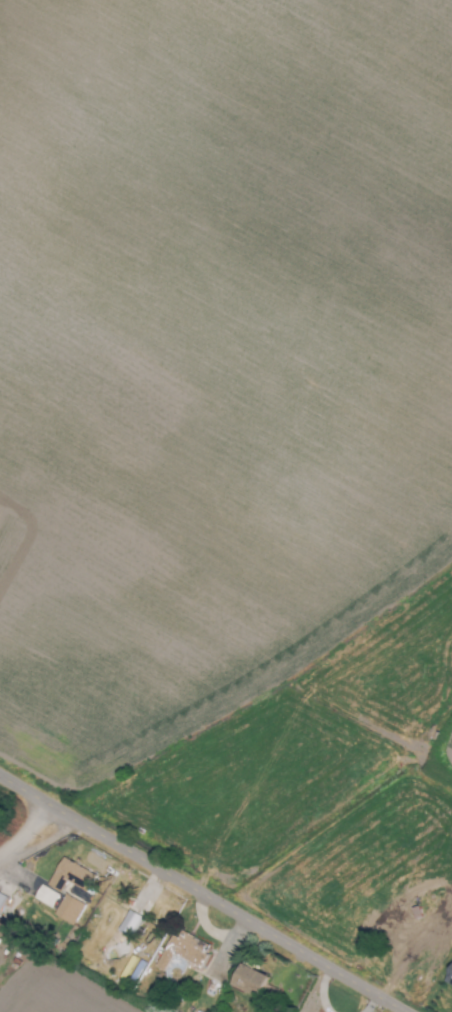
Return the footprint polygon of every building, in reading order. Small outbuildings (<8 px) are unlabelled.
[(66,882),(83,892),(93,876),(62,857),(46,885),(59,893),(66,882)] [(32,898),(50,909),(57,895),(39,885),(32,898)] [(74,925),(82,903),(61,895),(53,917),(74,925)] [(133,938),(141,916),(126,911),(118,932),(133,938)] [(171,936),(155,967),(163,972),(172,954),(199,968),(210,946),(180,931),(176,938),(171,936)] [(443,983),(451,987),(451,958),(443,983)] [(267,976),(239,964),(230,985),(257,998),(267,976)]
